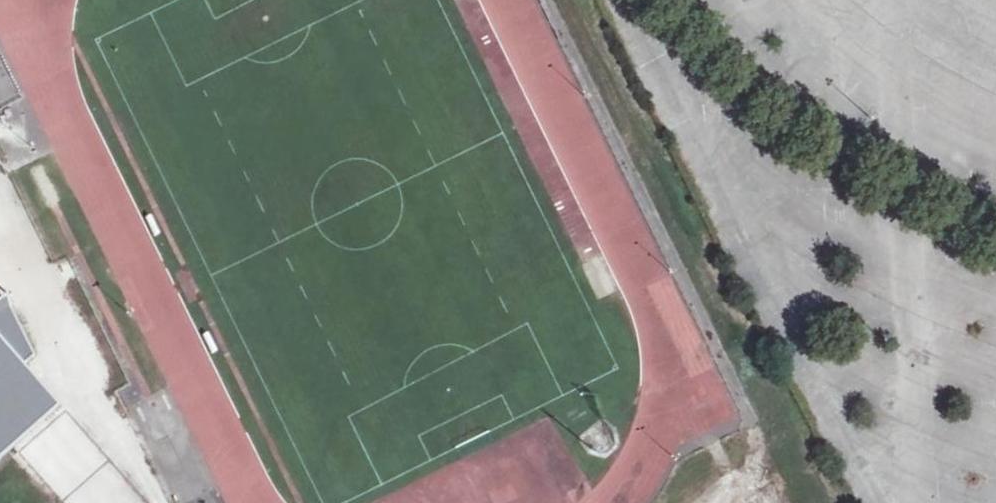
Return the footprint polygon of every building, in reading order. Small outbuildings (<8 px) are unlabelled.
[(621,277),(658,260),(591,111),(584,114),(577,98),(563,104),(575,132),(563,138),(570,154),(561,158),(572,183),(550,192),(582,265),(610,253),(621,277)] [(105,393),(127,382),(74,277),(53,287),(105,393)] [(2,294),(1,295),(8,303),(10,301),(9,289),(2,294)] [(31,428),(61,401),(24,360),(35,351),(10,301),(8,303),(1,295),(2,294),(0,292),(0,455),(31,428)]
